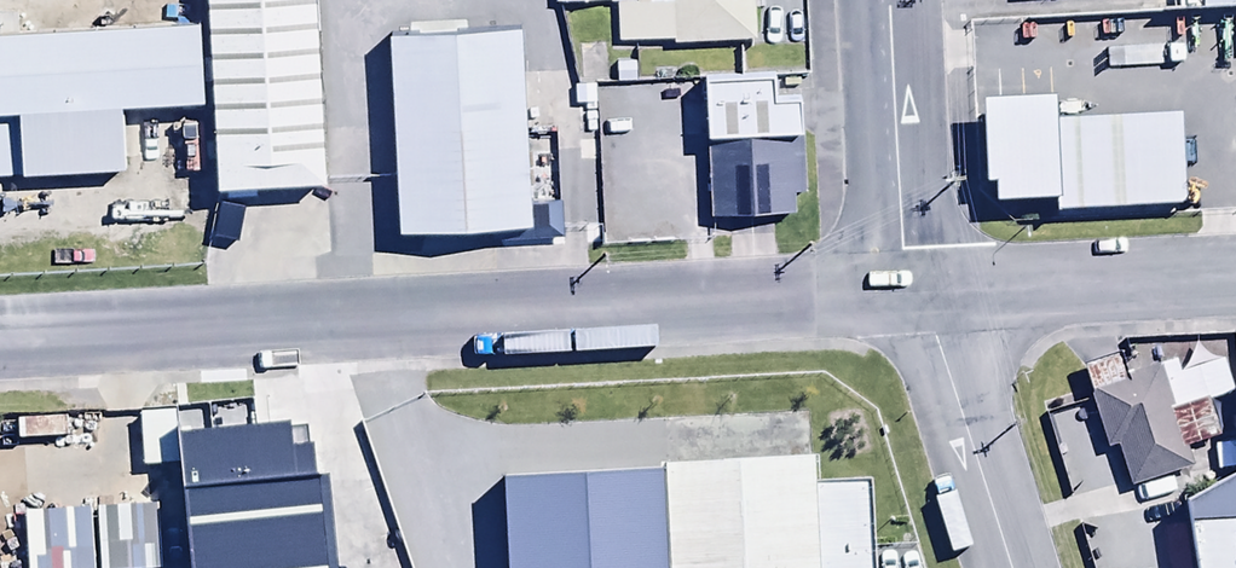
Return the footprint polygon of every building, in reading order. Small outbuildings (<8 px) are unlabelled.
[(224,188),(334,183),(327,0),(217,0),(224,188)] [(571,7),(631,5),(632,46),(770,41),(768,0),(571,0),(571,7)] [(0,32),(0,174),(133,168),(130,101),(201,98),(198,24),(0,32)] [(533,25),(390,30),(397,218),(540,213),(533,25)] [(596,82),(597,104),(694,100),(693,78),(635,80),(634,58),(614,59),(615,82),(596,82)] [(805,71),(702,75),(704,129),(807,125),(805,71)] [(1178,110),(1052,114),(1052,91),(981,93),(983,178),(993,178),(994,201),(1052,200),(1052,209),(1183,206),(1182,164),(1192,163),(1191,125),(1178,126),(1178,110)] [(818,134),(744,137),(747,217),(821,214),(818,134)] [(1117,352),(1081,363),(1103,445),(1113,442),(1124,485),(1184,468),(1178,447),(1213,438),(1202,399),(1233,391),(1225,361),(1179,374),(1175,358),(1122,373),(1117,352)] [(175,409),(139,411),(141,466),(177,465),(175,409)] [(24,416),(24,437),(67,438),(68,416),(24,416)] [(822,443),(591,446),(593,567),(823,567),(822,443)] [(1189,500),(1200,567),(1235,567),(1235,475),(1189,500)] [(186,502),(165,502),(165,539),(186,539),(186,502)] [(23,508),(26,567),(93,567),(91,505),(23,508)] [(158,507),(97,507),(97,567),(186,567),(186,547),(158,547),(158,507)]
